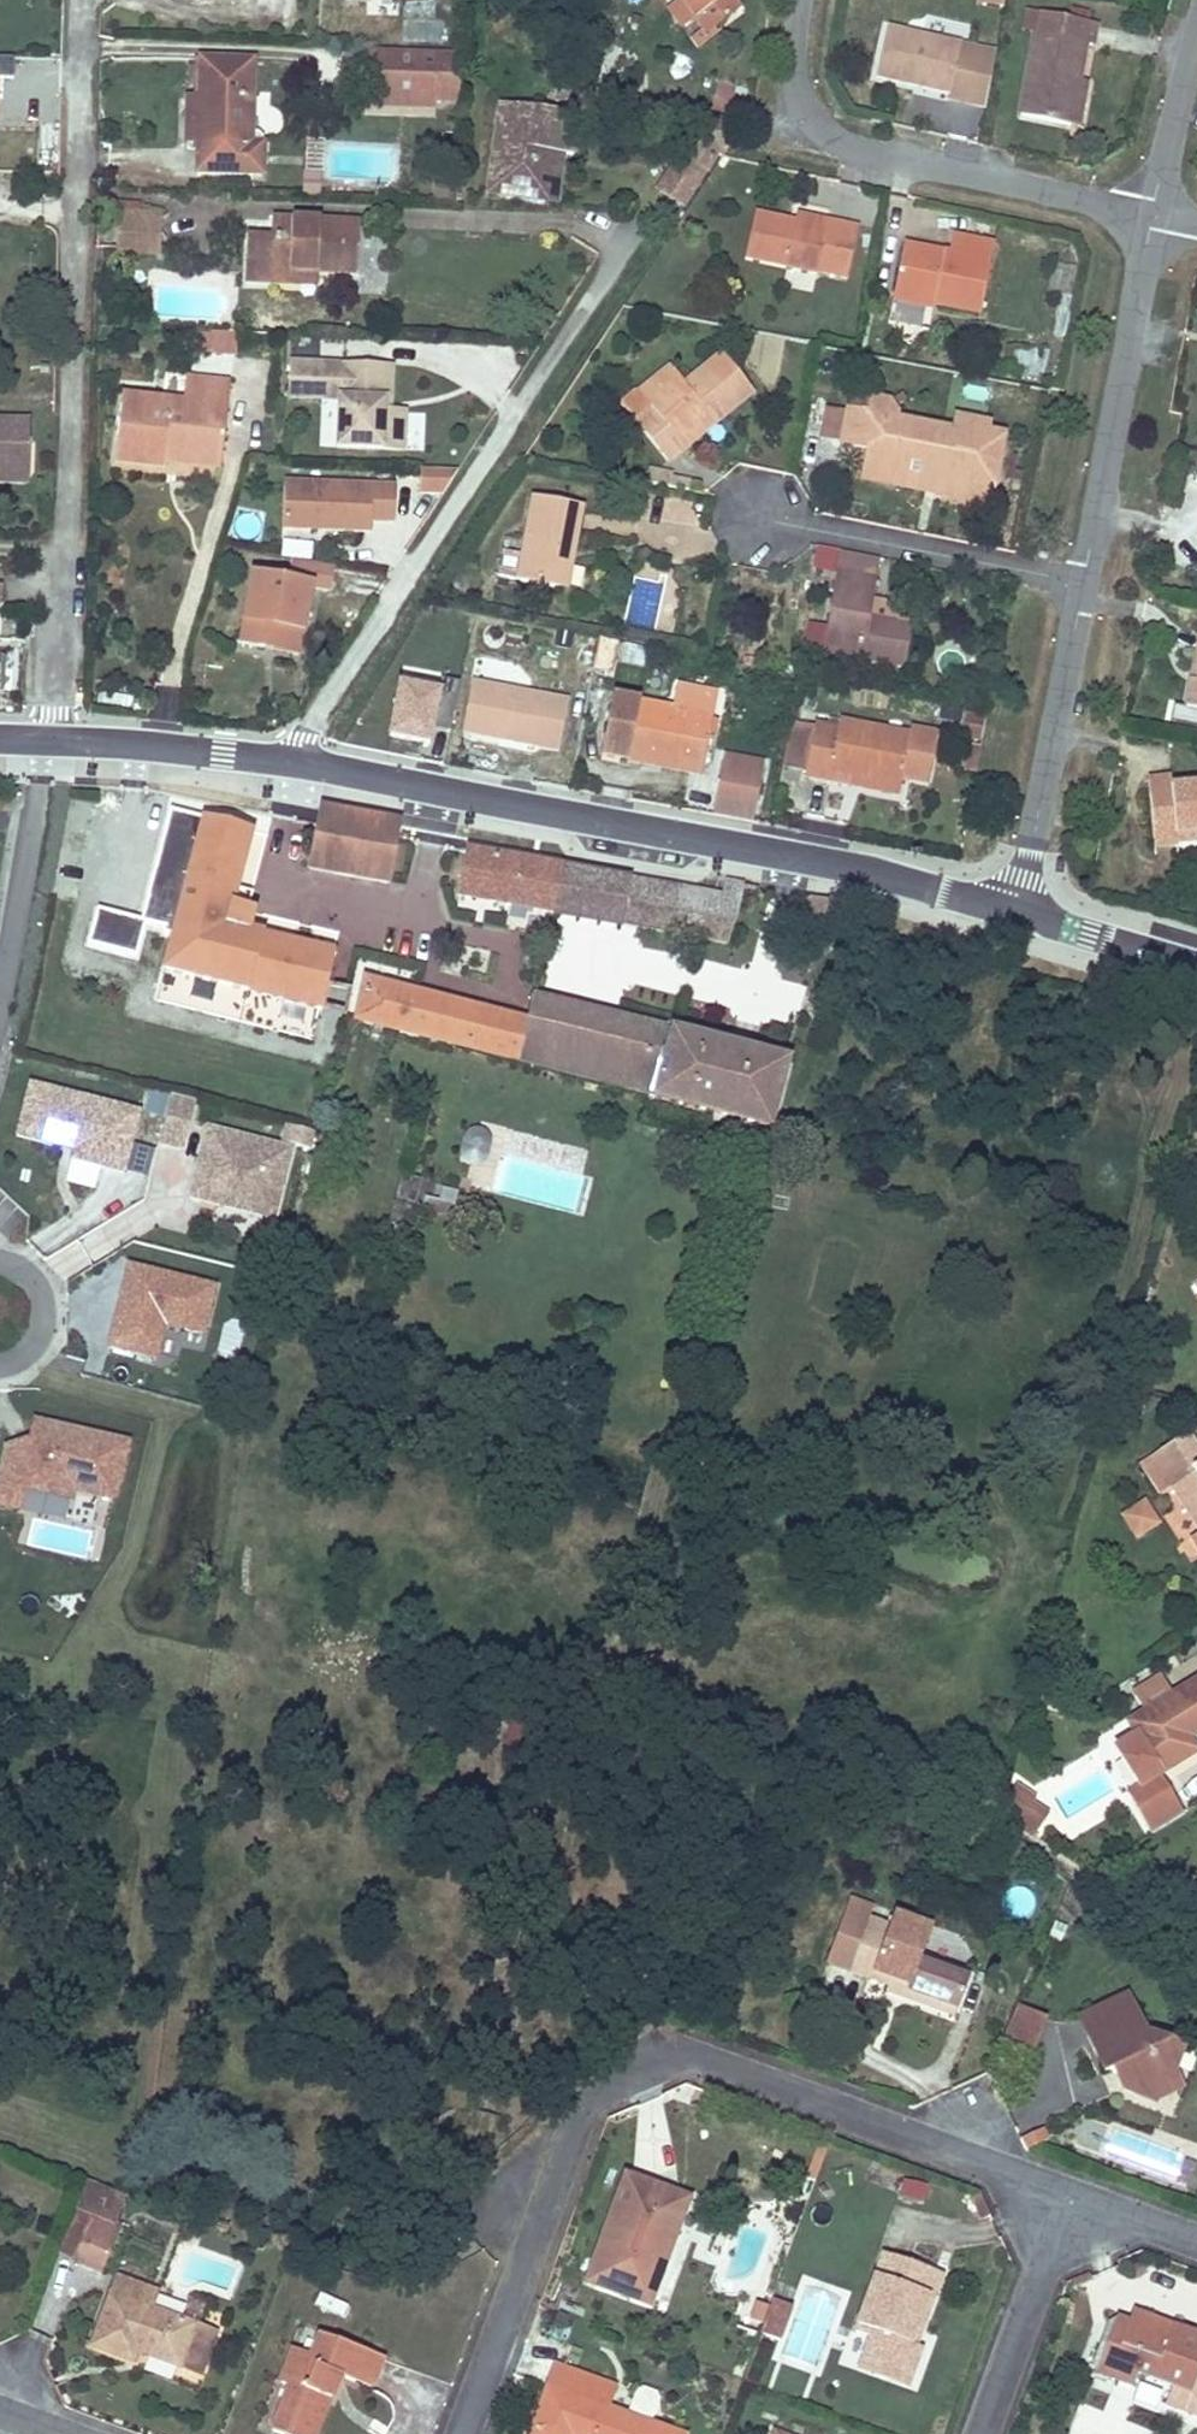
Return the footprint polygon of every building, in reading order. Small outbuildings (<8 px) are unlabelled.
[(681,0),(680,0),(667,10),(682,29),(696,20),(681,0)] [(696,20),(702,16),(713,31),(740,11),(732,0),(681,0),(696,20)] [(1086,22),(1089,12),(1070,9),(1068,19),(1078,21),(1086,22)] [(1038,34),(1042,14),(1025,10),(1021,30),(1033,33),(1034,33),(1038,34)] [(1078,80),(1084,45),(1092,46),(1096,24),(1086,22),(1078,21),(1068,19),(1042,14),(1038,34),(1034,33),(1033,33),(1020,116),(1070,126),(1078,80)] [(949,94),(960,46),(887,29),(876,78),(949,94)] [(372,79),(373,52),(345,51),(344,78),(372,79)] [(459,101),(461,54),(374,51),(373,99),(409,100),(409,105),(436,106),(436,99),(459,101)] [(14,76),(15,59),(0,58),(0,75),(14,76)] [(251,145),(253,61),(200,60),(199,101),(204,101),(203,144),(198,143),(198,174),(262,175),(262,145),(251,145)] [(1077,128),(1086,82),(1078,80),(1070,126),(1077,128)] [(203,144),(204,101),(199,101),(189,100),(188,143),(198,143),(203,144)] [(544,160),(545,151),(555,153),(563,154),(574,156),(580,115),(501,104),(493,166),(510,168),(506,196),(548,202),(553,161),(544,160)] [(731,135),(737,126),(700,119),(698,131),(731,135)] [(553,161),(555,153),(545,151),(544,160),(553,161)] [(556,203),(563,154),(555,153),(553,161),(548,202),(556,203)] [(506,196),(510,168),(493,166),(489,193),(506,196)] [(303,173),(303,196),(320,196),(320,173),(303,173)] [(140,212),(140,204),(118,203),(117,211),(140,212)] [(135,254),(135,236),(162,238),(163,214),(140,212),(117,211),(116,247),(115,254),(135,254)] [(848,278),(859,227),(827,220),(826,228),(796,221),(756,212),(744,260),(817,276),(818,271),(848,278)] [(826,228),(827,220),(797,213),(796,221),(826,228)] [(354,273),(356,224),(274,220),(274,240),(250,238),(248,281),(273,282),(274,270),(318,272),(354,273)] [(700,236),(704,226),(688,220),(685,230),(700,236)] [(904,244),(894,291),(935,299),(934,305),(981,314),(994,244),(953,235),(949,253),(904,244)] [(161,255),(162,238),(135,236),(135,254),(161,255)] [(317,285),(318,272),(274,270),(273,282),(317,285)] [(935,299),(894,291),(893,300),(933,308),(934,305),(935,299)] [(893,309),(893,323),(924,323),(924,309),(893,309)] [(237,353),(237,333),(211,332),(211,335),(211,353),(237,353)] [(211,353),(211,335),(185,334),(184,351),(211,353)] [(677,438),(707,415),(714,423),(754,392),(723,354),(686,385),(637,424),(667,461),(684,448),(677,438)] [(384,413),(385,368),(292,364),(290,398),(326,399),(326,383),(341,384),(340,400),(338,448),(402,451),(404,413),(389,413),(384,413)] [(637,424),(686,385),(671,366),(639,392),(637,390),(620,403),(637,424)] [(221,457),(230,384),(186,379),(183,402),(122,395),(115,462),(163,467),(163,462),(165,450),(221,457)] [(340,400),(341,384),(326,383),(326,399),(340,400)] [(989,504),(1002,434),(986,431),(988,424),(955,418),(949,454),(933,450),(935,438),(911,433),(913,423),(895,419),(896,413),(890,401),(871,397),(870,400),(867,415),(850,412),(848,411),(841,444),(870,449),(879,451),(875,472),(897,476),(905,488),(908,488),(925,492),(927,477),(939,480),(938,483),(945,484),(942,495),(989,504)] [(867,415),(870,400),(853,397),(850,412),(867,415)] [(684,448),(714,423),(707,415),(677,438),(684,448)] [(30,421),(0,420),(0,468),(29,469),(30,421)] [(949,454),(953,430),(913,423),(911,433),(935,438),(933,450),(949,454)] [(905,488),(897,476),(875,472),(879,451),(870,449),(864,480),(905,488)] [(221,468),(221,457),(165,450),(163,462),(221,468)] [(29,469),(0,468),(0,481),(28,482),(29,469)] [(672,478),(673,474),(649,470),(646,482),(670,487),(672,478)] [(459,474),(422,472),(421,498),(444,498),(459,474)] [(942,495),(945,484),(938,483),(939,480),(927,477),(925,492),(927,492),(942,495)] [(689,491),(691,482),(672,478),(670,487),(689,491)] [(393,488),(285,485),(284,531),(371,534),(371,526),(392,527),(393,488)] [(574,553),(582,509),(532,500),(524,541),(516,580),(559,589),(567,552),(574,553)] [(516,580),(524,541),(506,537),(498,577),(516,580)] [(303,563),(305,548),(312,550),(313,544),(296,541),(292,561),(303,563)] [(567,589),(574,553),(567,552),(559,589),(567,589)] [(302,635),(311,588),(328,591),(332,568),(303,563),(292,561),(287,582),(252,576),(240,644),(252,647),(256,624),(264,625),(263,629),(302,635)] [(912,627),(869,620),(857,617),(860,597),(873,600),(876,580),(836,573),(823,652),(905,667),(912,627)] [(869,620),(873,600),(860,597),(857,617),(869,620)] [(299,654),(302,635),(263,629),(264,625),(256,624),(252,647),(299,654)] [(444,756),(459,685),(438,680),(435,697),(402,690),(390,745),(444,756)] [(1190,680),(1185,708),(1196,711),(1196,682),(1190,680)] [(560,744),(568,701),(472,682),(464,725),(500,732),(499,740),(534,747),(536,739),(560,744)] [(703,766),(713,716),(612,696),(600,756),(619,760),(621,751),(703,766)] [(929,784),(938,734),(910,730),(909,735),(828,720),(827,726),(816,724),(805,776),(854,786),(856,776),(901,784),(902,778),(929,784)] [(499,740),(500,732),(464,725),(462,732),(499,740)] [(559,751),(560,744),(536,739),(534,747),(559,751)] [(703,766),(621,751),(619,760),(628,761),(702,775),(703,766)] [(756,805),(764,764),(723,757),(716,798),(756,805)] [(899,794),(901,784),(856,776),(854,786),(899,794)] [(1171,786),(1171,777),(1148,779),(1149,795),(1171,793),(1170,786),(1171,786)] [(1171,786),(1170,786),(1171,793),(1149,795),(1154,847),(1177,845),(1177,842),(1176,834),(1196,832),(1196,784),(1171,786)] [(753,822),(756,805),(716,798),(712,816),(753,822)] [(173,937),(204,819),(171,810),(141,920),(98,909),(89,945),(137,957),(145,924),(164,928),(163,934),(173,937)] [(389,882),(400,827),(322,813),(311,868),(389,882)] [(233,906),(236,890),(252,831),(204,819),(173,937),(164,970),(322,1010),(327,985),(334,952),(265,935),(249,931),(250,925),(253,911),(248,909),(233,906)] [(1176,834),(1177,842),(1196,840),(1196,832),(1176,834)] [(552,912),(564,868),(465,852),(457,895),(552,912)] [(728,944),(744,885),(726,881),(723,897),(631,881),(564,868),(552,912),(552,913),(623,926),(623,925),(698,938),(728,944)] [(248,909),(252,894),(236,890),(233,906),(248,909)] [(821,934),(826,912),(829,900),(808,897),(800,931),(821,934)] [(265,935),(266,929),(250,925),(249,931),(265,935)] [(527,1021),(365,980),(358,1020),(518,1061),(527,1021)] [(574,1032),(579,1009),(532,998),(527,1021),(574,1032)] [(647,1095),(666,1031),(579,1009),(574,1032),(527,1021),(518,1061),(647,1095)] [(769,1127),(787,1062),(673,1032),(654,1097),(769,1127)] [(141,1106),(30,1080),(17,1133),(74,1147),(73,1150),(72,1155),(126,1167),(141,1106)] [(172,1092),(160,1138),(184,1144),(196,1098),(172,1092)] [(295,1143),(206,1122),(188,1195),(277,1216),(295,1143)] [(128,1171),(149,1178),(156,1153),(136,1146),(128,1171)] [(410,1228),(422,1180),(401,1175),(388,1223),(410,1228)] [(31,1221),(0,1190),(0,1231),(10,1241),(31,1221)] [(456,1205),(424,1198),(422,1210),(453,1216),(456,1205)] [(220,1282),(129,1260),(110,1342),(159,1354),(167,1324),(207,1333),(220,1282)] [(879,1328),(883,1313),(872,1310),(868,1326),(879,1328)] [(34,1415),(29,1436),(5,1444),(0,1465),(0,1505),(21,1510),(26,1488),(74,1498),(76,1490),(117,1499),(131,1436),(34,1415)] [(1187,1434),(1153,1456),(1173,1486),(1194,1473),(1191,1469),(1196,1465),(1196,1449),(1187,1434)] [(1191,1469),(1194,1473),(1173,1486),(1172,1487),(1196,1525),(1196,1465),(1191,1469)] [(1131,1542),(1160,1531),(1150,1503),(1121,1513),(1131,1542)] [(1054,1676),(1059,1661),(1039,1655),(1035,1671),(1054,1676)] [(1191,1738),(1196,1735),(1196,1680),(1127,1724),(1135,1736),(1115,1749),(1139,1788),(1160,1775),(1196,1753),(1196,1748),(1191,1738)] [(1143,1795),(1164,1782),(1160,1775),(1139,1788),(1143,1795)] [(1164,1782),(1143,1795),(1131,1802),(1152,1835),(1185,1815),(1164,1782)] [(1016,1825),(1025,1812),(1006,1799),(998,1812),(1016,1825)] [(1045,1821),(1027,1808),(1025,1812),(1016,1825),(1033,1837),(1045,1821)] [(922,1955),(932,1929),(893,1916),(889,1928),(868,1920),(850,1970),(889,1985),(958,2009),(969,1980),(919,1962),(922,1955)] [(1061,1943),(1067,1927),(1056,1923),(1050,1938),(1061,1943)] [(971,1972),(922,1955),(919,1962),(969,1980),(971,1972)] [(958,2009),(889,1985),(887,1991),(955,2017),(958,2009)] [(1131,2069),(1123,2089),(1123,2090),(1155,2102),(1161,2086),(1168,2067),(1175,2069),(1182,2047),(1144,2033),(1133,2029),(1128,2018),(1132,2007),(1126,1996),(1079,2018),(1105,2074),(1114,2070),(1114,2069),(1122,2066),(1131,2069)] [(1144,2033),(1132,2007),(1128,2018),(1133,2029),(1144,2033)] [(1016,2008),(1004,2043),(1036,2054),(1048,2018),(1016,2008)] [(1123,2089),(1131,2069),(1122,2066),(1114,2069),(1114,2070),(1123,2089)] [(1179,2079),(1175,2069),(1168,2067),(1161,2086),(1179,2079)] [(146,2187),(153,2169),(144,2166),(138,2184),(146,2187)] [(651,2304),(688,2200),(625,2177),(587,2282),(651,2304)] [(897,2200),(923,2208),(928,2188),(903,2181),(897,2200)] [(73,2261),(92,2215),(77,2209),(58,2255),(73,2261)] [(311,2232),(316,2220),(297,2212),(292,2224),(311,2232)] [(103,2273),(122,2227),(92,2215),(73,2261),(103,2273)] [(910,2344),(927,2295),(921,2293),(930,2270),(885,2254),(856,2332),(871,2338),(863,2360),(911,2377),(921,2347),(916,2346),(910,2344)] [(916,2346),(943,2274),(930,2270),(921,2293),(927,2295),(910,2344),(916,2346)] [(185,2323),(150,2310),(157,2291),(118,2277),(93,2346),(134,2361),(137,2351),(199,2374),(215,2333),(194,2326),(185,2323)] [(783,2329),(792,2306),(775,2300),(766,2323),(783,2329)] [(204,2310),(202,2304),(192,2301),(185,2323),(194,2326),(197,2317),(201,2318),(204,2310)] [(1169,2337),(1173,2326),(1133,2311),(1129,2322),(1169,2337)] [(1113,2365),(1129,2322),(1116,2317),(1108,2321),(1092,2364),(1096,2373),(1132,2387),(1137,2374),(1113,2365)] [(1173,2326),(1169,2337),(1129,2322),(1113,2365),(1137,2374),(1172,2387),(1165,2404),(1196,2416),(1196,2335),(1173,2326)] [(779,2340),(783,2329),(766,2323),(762,2334),(779,2340)] [(327,2373),(341,2378),(371,2389),(382,2360),(320,2336),(312,2357),(311,2359),(291,2351),(280,2382),(286,2384),(270,2430),(280,2433),(305,2433),(327,2373)] [(907,2386),(911,2377),(863,2360),(860,2369),(907,2386)] [(615,2385),(564,2367),(556,2390),(548,2387),(532,2433),(679,2433),(650,2423),(628,2416),(607,2408),(615,2385)] [(331,2405),(341,2378),(327,2373),(305,2433),(321,2433),(331,2405)] [(650,2423),(659,2400),(656,2393),(643,2388),(636,2392),(628,2416),(650,2423)]
